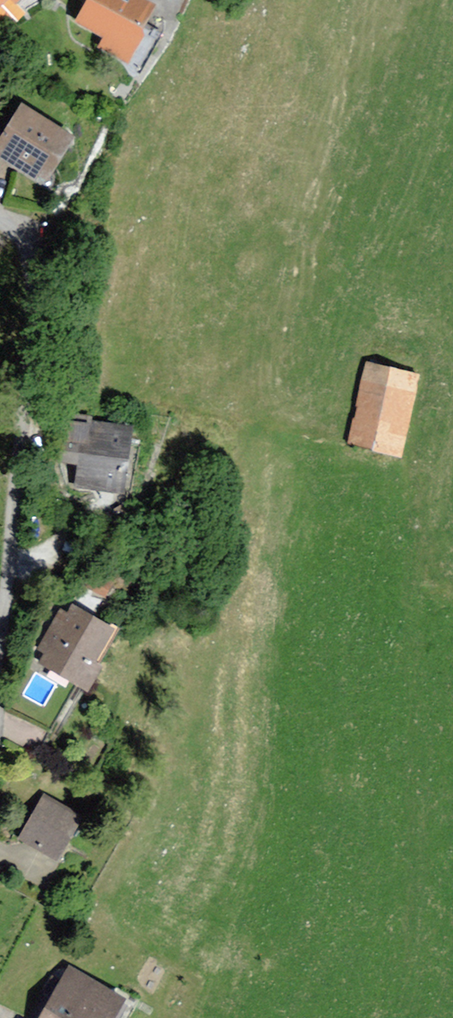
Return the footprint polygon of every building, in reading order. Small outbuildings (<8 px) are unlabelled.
[(1,17),(18,0),(0,0),(0,16),(1,17)] [(144,0),(93,0),(82,21),(108,35),(102,46),(127,60),(143,32),(137,29),(151,4),(144,0)] [(24,107),(0,143),(0,152),(42,180),(70,137),(24,107)] [(417,373),(361,364),(346,450),(402,460),(417,373)] [(131,431),(63,421),(58,459),(83,462),(80,483),(123,489),(131,431)] [(49,653),(43,663),(88,689),(100,668),(96,666),(116,631),(74,607),(69,616),(62,612),(41,648),(49,653)] [(45,799),(25,835),(59,853),(78,817),(45,799)] [(46,1017),(109,1017),(120,998),(72,971),(46,1017)]
